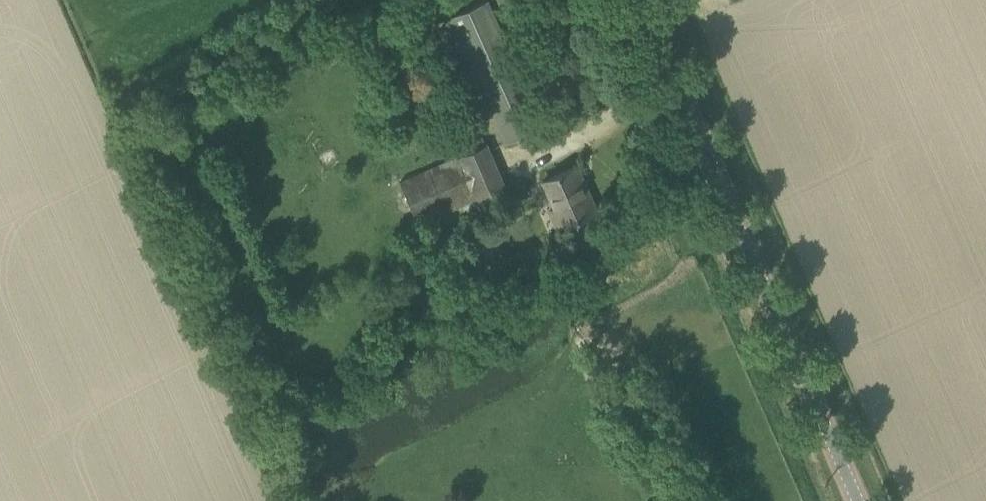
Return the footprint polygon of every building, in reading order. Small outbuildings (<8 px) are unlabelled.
[(504,144),(544,126),(488,0),(485,0),(442,19),(482,109),(487,107),(504,144)] [(418,223),(505,185),(487,142),(484,143),(476,124),(449,136),(454,148),(448,150),(451,157),(399,180),(418,223)] [(542,180),(562,225),(593,211),(580,181),(583,180),(576,165),(542,180)] [(488,265),(499,243),(476,231),(465,253),(488,265)]
